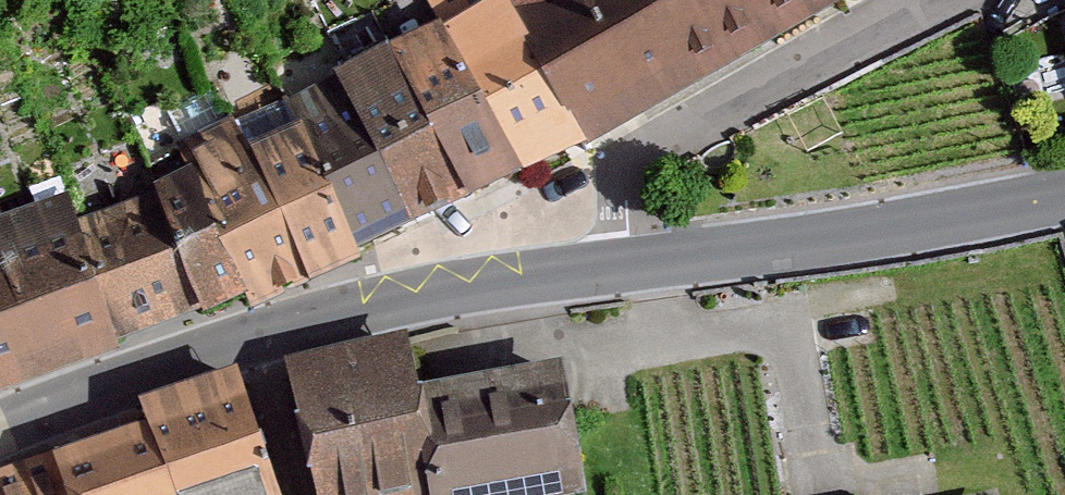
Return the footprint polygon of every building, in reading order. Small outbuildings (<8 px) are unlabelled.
[(437,45),(148,173),(157,202),(75,230),(67,211),(0,232),(0,402),(116,364),(111,348),(201,313),(204,323),(244,301),(250,314),(366,265),(361,254),(591,153),(837,15),(829,4),(837,0),(508,0),(437,45)] [(319,494),(428,494),(416,404),(406,341),(289,371),(319,494)] [(416,404),(428,494),(582,494),(561,377),(416,404)] [(233,386),(144,413),(150,433),(172,494),(272,494),(233,386)] [(150,433),(58,465),(67,494),(171,494),(150,433)] [(58,465),(0,483),(0,494),(67,494),(58,465)]
